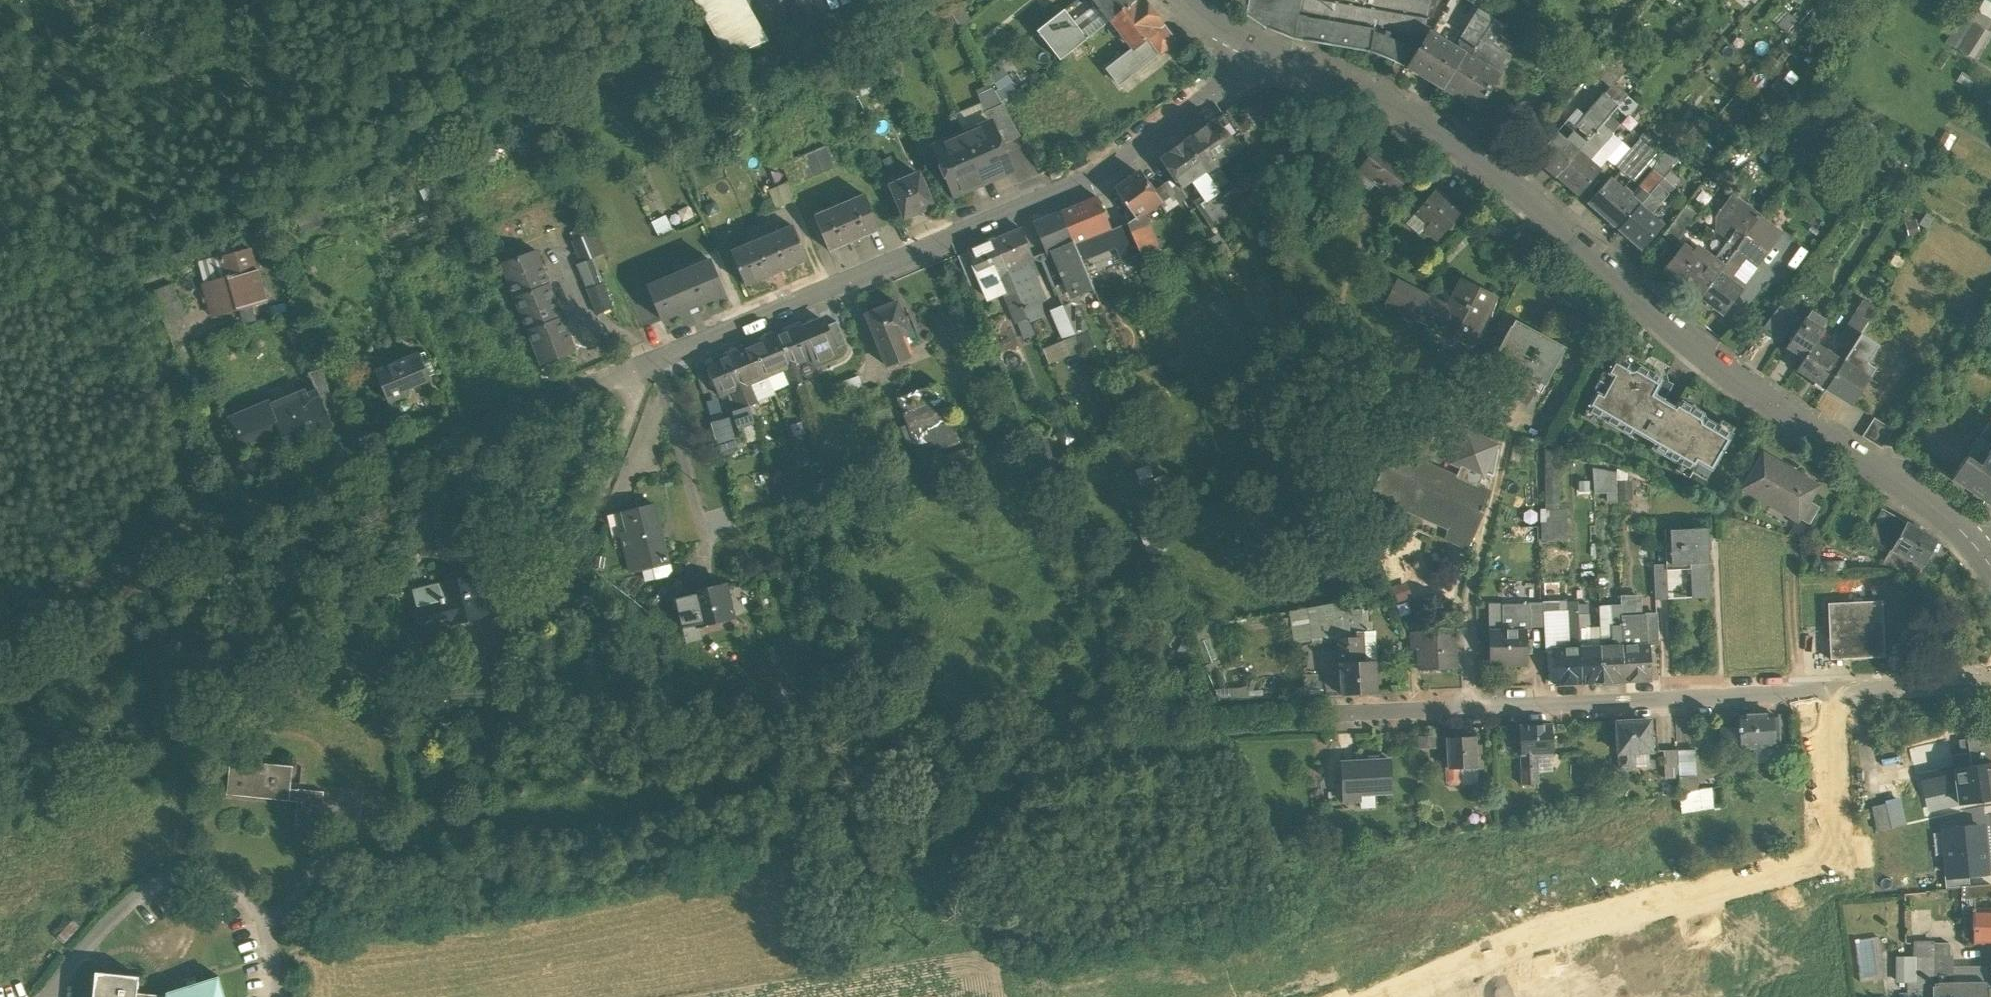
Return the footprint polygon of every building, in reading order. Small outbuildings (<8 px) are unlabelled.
[(744,0),(697,0),(728,56),(768,41),(744,0)] [(1104,14),(1109,20),(1112,18),(1135,0),(1093,0),(1104,14)] [(1112,18),(1122,31),(1118,34),(1124,42),(1128,39),(1134,46),(1107,67),(1121,84),(1175,42),(1143,0),(1135,0),(1112,18)] [(1231,3),(1248,6),(1246,13),(1265,28),(1292,39),(1370,52),(1374,28),(1407,34),(1424,37),(1426,29),(1428,17),(1434,18),(1438,0),(1232,0),(1231,3)] [(1986,0),(1982,0),(1970,24),(1985,32),(1990,21),(1990,3),(1986,0)] [(1786,31),(1797,18),(1778,2),(1767,15),(1786,31)] [(970,21),(960,6),(949,13),(959,29),(970,21)] [(1081,32),(1065,10),(1038,31),(1059,59),(1086,38),(1081,32)] [(1479,10),(1459,44),(1459,50),(1465,53),(1499,73),(1509,57),(1491,45),(1485,42),(1487,38),(1484,36),(1494,19),(1479,10)] [(1104,14),(1081,32),(1086,38),(1109,20),(1104,14)] [(1503,25),(1494,19),(1484,36),(1487,38),(1485,42),(1491,45),(1503,25)] [(1985,32),(1970,24),(1964,35),(1978,43),(1985,32)] [(1407,34),(1374,28),(1370,52),(1397,63),(1407,37),(1407,34)] [(1424,37),(1407,34),(1407,37),(1397,63),(1408,68),(1430,32),(1426,29),(1424,37)] [(1459,50),(1430,32),(1408,68),(1443,88),(1465,53),(1459,50)] [(1978,43),(1964,35),(1957,47),(1973,57),(1980,44),(1978,43)] [(1499,73),(1465,53),(1443,88),(1477,109),(1485,96),(1490,99),(1495,90),(1491,87),(1499,73)] [(1590,74),(1572,92),(1581,100),(1599,82),(1590,74)] [(993,89),(978,95),(985,111),(1002,104),(993,89)] [(1605,92),(1576,126),(1568,119),(1556,132),(1579,151),(1602,125),(1619,105),(1605,92)] [(1002,104),(985,111),(990,123),(991,122),(1001,144),(1020,136),(1002,104)] [(1334,116),(1320,110),(1316,120),(1330,125),(1334,116)] [(1242,135),(1226,112),(1215,119),(1232,142),(1242,135)] [(1215,119),(1184,141),(1205,172),(1216,164),(1218,167),(1227,161),(1225,158),(1237,150),(1232,142),(1215,119)] [(990,123),(963,134),(983,182),(1012,170),(1001,144),(991,122),(990,123)] [(1602,125),(1579,151),(1590,161),(1613,134),(1602,125)] [(936,145),(929,130),(916,136),(929,167),(940,163),(934,146),(936,145)] [(1579,151),(1556,132),(1534,157),(1557,177),(1579,151)] [(936,145),(934,146),(940,163),(954,194),(983,182),(963,134),(936,145)] [(1630,149),(1613,134),(1590,161),(1598,168),(1606,159),(1615,167),(1630,149)] [(1363,138),(1343,163),(1355,173),(1359,168),(1375,147),(1363,138)] [(1219,191),(1205,172),(1184,141),(1160,158),(1173,178),(1181,189),(1182,188),(1193,181),(1206,201),(1219,191)] [(1638,142),(1632,149),(1631,149),(1630,149),(1615,167),(1621,173),(1622,172),(1632,180),(1644,166),(1643,165),(1652,154),(1638,142)] [(1413,170),(1378,143),(1375,147),(1359,168),(1393,194),(1413,170)] [(825,146),(792,160),(802,182),(835,168),(825,146)] [(1668,148),(1657,161),(1658,166),(1655,171),(1663,178),(1680,158),(1668,148)] [(1590,161),(1579,151),(1557,177),(1579,196),(1601,171),(1590,161)] [(1632,194),(1630,196),(1640,205),(1663,178),(1655,171),(1653,170),(1632,194)] [(1139,172),(1115,189),(1135,217),(1137,219),(1143,215),(1159,203),(1160,202),(1153,192),(1139,172)] [(919,174),(891,186),(904,218),(933,206),(919,174)] [(1243,174),(1219,191),(1227,202),(1251,185),(1243,174)] [(1173,178),(1153,192),(1160,202),(1159,203),(1165,212),(1187,197),(1182,188),(1181,189),(1173,178)] [(1663,178),(1640,205),(1651,214),(1674,187),(1663,178)] [(785,180),(766,185),(771,205),(790,200),(785,180)] [(1624,188),(1623,190),(1612,180),(1590,205),(1618,230),(1640,205),(1630,196),(1632,194),(1624,188)] [(1461,213),(1435,190),(1416,213),(1429,224),(1425,229),(1438,241),(1461,213)] [(1206,201),(1196,207),(1210,227),(1233,211),(1227,202),(1219,191),(1206,201)] [(865,196),(815,217),(829,250),(879,229),(865,196)] [(1761,217),(1733,196),(1717,218),(1718,232),(1728,240),(1714,259),(1709,265),(1719,272),(1735,251),(1745,237),(1761,217)] [(1086,252),(1081,241),(1111,228),(1097,197),(1061,212),(1090,281),(1099,278),(1101,284),(1106,282),(1092,249),(1086,252)] [(1640,205),(1618,230),(1640,249),(1662,224),(1651,214),(1640,205)] [(1686,205),(1664,233),(1676,242),(1698,214),(1686,205)] [(1090,281),(1061,212),(1035,223),(1048,253),(1061,247),(1065,256),(1064,257),(1065,261),(1060,263),(1074,295),(1093,287),(1090,281)] [(1505,229),(1486,214),(1478,224),(1497,240),(1505,229)] [(1137,219),(1135,217),(1127,224),(1128,225),(1141,253),(1155,247),(1143,215),(1137,219)] [(1745,237),(1735,251),(1746,259),(1757,267),(1783,233),(1761,217),(1745,237)] [(1128,225),(1110,232),(1119,253),(1136,246),(1128,225)] [(793,226),(732,251),(746,285),(807,259),(793,226)] [(1034,273),(1029,260),(1033,258),(1020,228),(995,239),(1007,269),(1028,318),(1030,322),(1043,316),(1041,311),(1041,301),(1044,299),(1033,273),(1034,273)] [(596,232),(574,241),(582,262),(593,258),(606,253),(596,232)] [(1004,283),(1000,272),(1007,269),(995,239),(969,251),(980,278),(979,279),(980,280),(988,296),(1002,291),(1003,290),(1001,285),(1004,283)] [(1714,259),(1698,248),(1694,253),(1684,246),(1665,271),(1701,298),(1719,272),(1709,265),(1714,259)] [(249,248),(221,256),(222,259),(221,259),(222,263),(223,263),(227,277),(255,269),(249,248)] [(536,250),(502,264),(515,298),(549,285),(536,250)] [(1746,259),(1735,251),(1719,272),(1730,280),(1746,259)] [(582,262),(577,264),(597,314),(613,308),(593,258),(582,262)] [(710,261),(649,286),(662,319),(724,294),(710,261)] [(227,277),(204,283),(213,316),(266,302),(257,269),(227,277)] [(1028,318),(1007,269),(1000,272),(1004,283),(1001,285),(1003,290),(1012,312),(1013,311),(1018,323),(1028,318)] [(1719,272),(1701,298),(1724,315),(1743,290),(1730,280),(1719,272)] [(1497,296),(1462,279),(1448,307),(1397,281),(1386,304),(1472,347),(1497,296)] [(174,284),(152,292),(165,323),(186,314),(174,284)] [(549,285),(515,298),(528,331),(562,317),(549,285)] [(1075,300),(1062,305),(1072,329),(1085,323),(1075,300)] [(896,304),(866,316),(887,367),(908,358),(905,349),(920,343),(909,315),(902,318),(896,304)] [(1781,304),(1762,330),(1781,342),(1798,315),(1781,304)] [(1072,329),(1062,305),(1050,310),(1064,341),(1075,336),(1076,336),(1072,329)] [(562,317),(528,331),(542,365),(576,352),(562,317)] [(1822,330),(1804,318),(1787,345),(1805,357),(1814,342),(1822,330)] [(823,320),(802,329),(814,357),(813,357),(815,362),(837,353),(834,348),(825,327),(823,320)] [(836,322),(825,327),(834,348),(845,343),(836,322)] [(800,323),(775,334),(782,350),(785,349),(792,366),(813,357),(814,357),(802,329),(800,323)] [(1557,351),(1511,327),(1493,361),(1539,386),(1557,351)] [(1851,329),(1837,351),(1837,357),(1845,362),(1861,335),(1851,329)] [(775,334),(753,343),(767,377),(784,370),(792,366),(785,349),(782,350),(775,334)] [(1879,345),(1862,334),(1861,335),(1845,362),(1869,377),(1875,368),(1868,363),(1879,345)] [(1075,336),(1064,341),(1070,355),(1081,351),(1075,336)] [(1814,342),(1805,357),(1797,370),(1827,389),(1845,362),(1837,357),(1814,342)] [(767,377),(753,343),(730,352),(737,369),(734,370),(741,388),(750,384),(767,377)] [(730,352),(705,363),(719,397),(732,392),(741,388),(734,370),(737,369),(730,352)] [(429,380),(419,354),(377,371),(389,401),(406,393),(405,389),(429,380)] [(1645,367),(1639,364),(1635,366),(1617,356),(1585,411),(1630,437),(1633,432),(1656,394),(1662,383),(1663,381),(1662,377),(1645,367)] [(1869,377),(1845,362),(1827,389),(1852,405),(1869,377)] [(792,366),(784,370),(792,389),(801,386),(792,366)] [(334,402),(320,369),(309,374),(317,392),(323,407),(334,402)] [(1662,383),(1656,394),(1666,399),(1672,389),(1662,383)] [(758,403),(750,384),(741,388),(749,407),(758,403)] [(937,384),(898,399),(908,426),(901,429),(908,446),(914,443),(921,462),(927,460),(926,455),(959,443),(937,384)] [(1708,400),(1687,387),(1676,405),(1676,406),(1679,402),(1682,401),(1701,411),(1708,400)] [(741,388),(732,392),(740,410),(740,411),(749,407),(741,388)] [(877,388),(864,392),(870,414),(883,410),(877,388)] [(271,405),(281,429),(287,445),(331,426),(323,407),(317,392),(307,396),(305,391),(271,405)] [(1666,399),(1656,394),(1633,432),(1654,444),(1676,406),(1676,405),(1666,399)] [(1701,411),(1682,401),(1679,402),(1676,406),(1654,444),(1651,449),(1692,473),(1697,463),(1712,472),(1734,434),(1706,418),(1705,414),(1701,411)] [(270,403),(235,418),(246,444),(281,429),(271,405),(270,403)] [(749,407),(740,411),(740,410),(732,412),(738,430),(755,425),(749,407)] [(883,410),(870,414),(875,432),(888,429),(883,410)] [(1895,430),(1874,418),(1863,437),(1883,449),(1895,430)] [(729,419),(711,424),(718,446),(735,441),(729,419)] [(1456,478),(1478,487),(1484,473),(1493,477),(1499,451),(1495,449),(1496,446),(1465,432),(1452,462),(1461,467),(1456,478)] [(1982,433),(1966,457),(1971,461),(1988,436),(1982,433)] [(1395,444),(1371,493),(1372,495),(1373,494),(1379,509),(1393,503),(1394,503),(1395,501),(1413,459),(1428,465),(1431,460),(1395,444)] [(1979,466),(1971,461),(1966,457),(1965,457),(1952,478),(1952,479),(1990,504),(1990,447),(1979,466)] [(971,450),(949,457),(952,469),(974,462),(971,450)] [(1560,507),(1559,450),(1541,451),(1543,539),(1568,538),(1567,507),(1560,507)] [(1817,487),(1763,455),(1743,490),(1797,521),(1817,487)] [(949,457),(939,460),(943,472),(952,469),(949,457)] [(1456,478),(1439,470),(1428,465),(1413,459),(1395,501),(1451,526),(1455,516),(1468,521),(1459,543),(1468,548),(1486,507),(1483,506),(1490,493),(1478,487),(1456,478)] [(1712,472),(1697,463),(1692,473),(1707,481),(1712,472)] [(1614,500),(1615,468),(1592,467),(1592,490),(1605,491),(1605,500),(1614,500)] [(1618,498),(1628,498),(1628,469),(1617,469),(1618,498)] [(466,498),(431,507),(435,521),(423,524),(432,563),(479,551),(466,498)] [(654,506),(623,513),(628,535),(632,548),(626,549),(632,572),(645,569),(668,565),(669,564),(654,506)] [(1906,523),(1882,509),(1864,541),(1888,555),(1891,550),(1906,523)] [(623,513),(608,517),(613,539),(628,535),(623,513)] [(1938,541),(1906,523),(1891,550),(1900,555),(1897,559),(1915,569),(1917,565),(1923,568),(1938,541)] [(1708,528),(1670,530),(1671,547),(1666,547),(1667,565),(1667,566),(1691,565),(1692,599),(1711,598),(1708,528)] [(668,565),(645,569),(648,582),(666,578),(670,573),(668,565)] [(1667,565),(1653,565),(1655,601),(1669,600),(1667,566),(1667,565)] [(469,570),(444,576),(446,582),(470,576),(469,570)] [(446,582),(440,584),(440,585),(443,599),(418,605),(416,605),(422,631),(487,615),(477,575),(446,582)] [(1404,582),(1390,587),(1395,601),(1409,596),(1404,582)] [(440,585),(414,591),(418,605),(443,599),(440,585)] [(727,585),(692,594),(694,602),(679,606),(684,629),(699,625),(700,626),(735,618),(727,585)] [(1637,596),(1620,597),(1621,607),(1621,617),(1638,616),(1637,596)] [(1367,600),(1342,602),(1344,638),(1358,637),(1357,632),(1364,632),(1364,629),(1363,614),(1367,614),(1367,600)] [(1882,601),(1828,604),(1830,660),(1885,658),(1882,601)] [(1564,602),(1543,603),(1544,614),(1565,613),(1564,602)] [(1578,602),(1568,602),(1569,627),(1579,626),(1578,615),(1578,602)] [(1543,603),(1529,604),(1530,626),(1544,625),(1543,603)] [(1503,604),(1489,605),(1490,632),(1499,632),(1499,627),(1504,627),(1503,604)] [(1599,604),(1592,605),(1592,614),(1600,614),(1599,607),(1599,604)] [(1621,607),(1599,607),(1600,614),(1601,647),(1623,646),(1622,626),(1621,617),(1621,607)] [(1589,627),(1588,614),(1578,615),(1579,626),(1579,628),(1589,627)] [(1638,616),(1621,617),(1622,626),(1632,625),(1633,627),(1638,626),(1638,616)] [(1657,616),(1645,616),(1646,640),(1658,639),(1657,616)] [(1632,625),(1622,626),(1623,646),(1633,646),(1633,627),(1632,625)] [(1579,626),(1569,627),(1570,649),(1580,648),(1579,628),(1579,626)] [(1589,627),(1579,628),(1580,648),(1591,648),(1590,627),(1589,627)] [(1358,637),(1358,662),(1375,661),(1374,631),(1372,631),(1372,629),(1364,629),(1364,632),(1357,632),(1358,637)] [(1452,630),(1412,632),(1413,649),(1420,648),(1421,670),(1457,669),(1456,650),(1453,650),(1452,630)] [(1499,632),(1490,632),(1491,663),(1509,662),(1509,665),(1527,664),(1526,631),(1499,632)] [(1344,638),(1339,638),(1342,695),(1377,693),(1375,661),(1358,662),(1358,637),(1344,638)] [(420,642),(398,647),(402,663),(424,658),(420,642)] [(1633,646),(1623,646),(1624,681),(1651,680),(1650,645),(1633,646)] [(1623,646),(1601,647),(1603,682),(1624,681),(1623,646)] [(1591,648),(1580,648),(1582,683),(1603,682),(1601,647),(1591,648)] [(1570,649),(1553,649),(1554,685),(1582,683),(1580,648),(1570,649)] [(1772,714),(1740,716),(1741,728),(1742,749),(1774,747),(1774,743),(1780,743),(1780,735),(1774,735),(1772,714)] [(1651,720),(1618,722),(1620,754),(1635,753),(1659,752),(1658,738),(1651,738),(1651,720)] [(1551,725),(1519,726),(1520,756),(1537,755),(1552,754),(1551,725)] [(1741,728),(1722,729),(1723,750),(1742,749),(1741,728)] [(1960,740),(1961,754),(1952,755),(1954,768),(1955,768),(1990,763),(1990,740),(1990,734),(1960,740)] [(1475,737),(1448,738),(1449,768),(1459,768),(1467,767),(1467,770),(1477,770),(1475,737)] [(1679,778),(1680,793),(1696,791),(1693,749),(1677,750),(1679,778)] [(1677,750),(1664,750),(1666,778),(1679,778),(1677,750)] [(1635,753),(1620,754),(1620,768),(1636,768),(1635,753)] [(1537,755),(1520,756),(1521,784),(1537,784),(1537,755)] [(293,767),(231,761),(228,795),(298,801),(299,791),(291,790),(293,767)] [(1390,761),(1341,763),(1342,771),(1337,772),(1337,783),(1342,782),(1343,802),(1361,801),(1360,794),(1391,793),(1390,761)] [(1955,768),(1960,803),(1960,804),(1990,800),(1990,763),(1955,768)] [(1459,768),(1449,768),(1449,779),(1459,779),(1459,768)] [(1954,768),(1920,777),(1929,810),(1960,803),(1955,768),(1954,768)] [(1696,791),(1680,793),(1682,814),(1712,809),(1711,788),(1696,791)] [(324,792),(299,789),(299,791),(298,801),(295,825),(320,827),(324,792)] [(1901,800),(1885,803),(1891,828),(1906,825),(1901,800)] [(1891,828),(1885,803),(1872,806),(1877,831),(1891,828)] [(1968,874),(1987,872),(1982,828),(1946,832),(1950,876),(1968,874)] [(1970,886),(1968,874),(1946,876),(1947,888),(1970,886)] [(1961,888),(1961,900),(1990,897),(1990,888),(1990,885),(1961,888)] [(1973,909),(1974,944),(1990,944),(1990,909),(1973,909)] [(1879,937),(1865,938),(1866,954),(1863,954),(1864,975),(1881,975),(1879,937)] [(1915,944),(1914,982),(1908,982),(1908,996),(1932,996),(1932,986),(1952,986),(1952,956),(1948,956),(1949,944),(1915,944)] [(137,993),(138,977),(97,973),(95,996),(166,996),(137,993)] [(167,992),(166,996),(225,996),(218,976),(167,992)] [(1932,986),(1932,996),(1990,996),(1990,990),(1990,988),(1985,986),(1952,986),(1932,986)]
